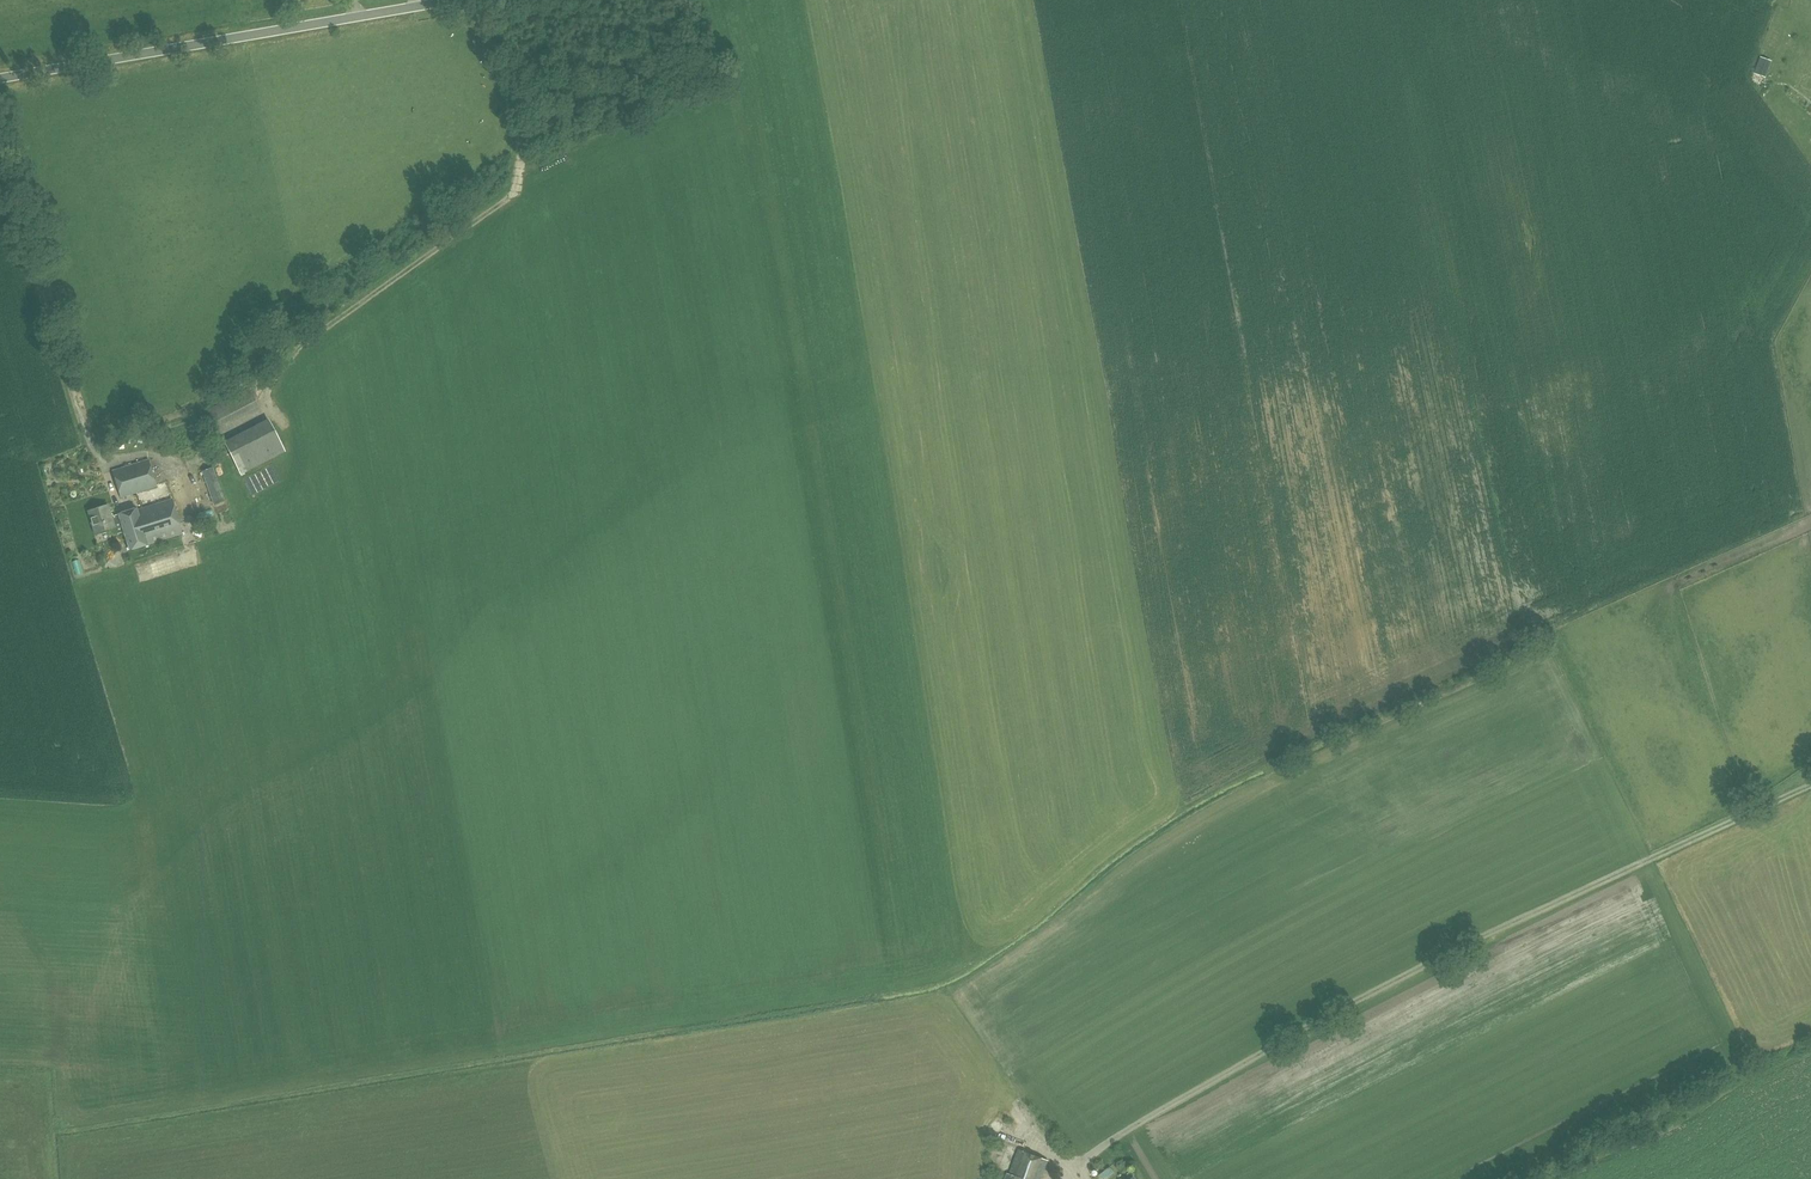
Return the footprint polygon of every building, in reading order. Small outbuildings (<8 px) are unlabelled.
[(1760,57),(1754,73),(1765,78),(1772,61),(1760,57)] [(268,419),(224,441),(241,474),(285,450),(268,419)] [(156,486),(148,459),(112,470),(120,497),(156,486)] [(225,500),(213,467),(202,471),(213,504),(225,500)] [(73,487),(64,488),(65,497),(74,496),(73,487)] [(129,550),(182,533),(172,499),(137,510),(136,507),(118,513),(118,514),(111,516),(107,504),(87,510),(95,533),(114,527),(116,534),(124,532),(129,550)] [(1048,1160),(1018,1149),(1009,1174),(1008,1173),(1005,1178),(1041,1178),(1048,1160)] [(1110,1166),(1099,1174),(1103,1178),(1114,1171),(1110,1166)]
